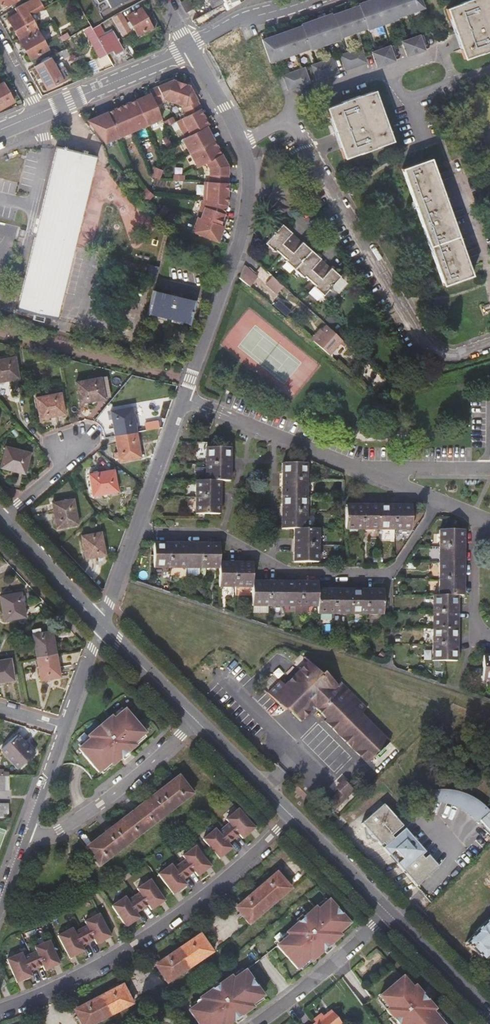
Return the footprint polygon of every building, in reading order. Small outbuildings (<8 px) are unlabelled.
[(42,6),(39,0),(29,0),(27,1),(16,8),(19,13),(8,19),(19,39),(38,28),(31,16),(36,13),(35,10),(42,6)] [(181,2),(186,11),(193,7),(188,0),(183,0),(181,2)] [(224,1),(227,6),(228,8),(233,5),(241,1),(240,0),(224,0),(224,1)] [(358,5),(366,27),(372,24),(374,27),(382,24),(373,0),(367,0),(357,3),(358,5)] [(382,24),(391,21),(389,18),(396,16),(391,0),(373,0),(382,24)] [(396,16),(397,17),(409,12),(405,0),(391,0),(396,16)] [(409,12),(423,7),(420,0),(405,0),(409,12)] [(460,53),(484,45),(489,43),(489,0),(451,0),(443,3),(460,53)] [(152,26),(139,2),(126,9),(129,15),(127,15),(130,21),(128,22),(132,30),(135,29),(138,35),(152,26)] [(358,5),(345,10),(353,32),(366,28),(366,27),(358,5)] [(345,10),(331,14),(339,36),(340,37),(353,32),(345,10)] [(331,13),(315,18),(325,44),(334,41),(333,38),(339,36),(331,14),(331,13)] [(300,24),(301,25),(309,47),(316,45),(317,47),(325,44),(315,18),(300,24)] [(301,25),(288,30),(296,53),(309,48),(309,47),(301,25)] [(115,30),(99,39),(107,54),(115,50),(116,54),(126,49),(115,30)] [(288,30),(275,35),(283,58),(296,53),(288,30)] [(31,58),(36,66),(49,58),(45,51),(47,49),(45,45),(38,32),(20,42),(30,59),(31,58)] [(422,34),(401,41),(406,55),(415,52),(424,49),(421,42),(425,41),(422,34)] [(275,35),(262,39),(270,62),(283,58),(275,35)] [(101,58),(107,54),(99,39),(93,42),(101,58)] [(392,44),(371,52),(376,66),(385,63),(394,60),(391,52),(395,51),(392,44)] [(339,55),(345,70),(366,62),(360,48),(339,55)] [(62,61),(70,56),(66,49),(58,54),(62,61)] [(54,65),(50,58),(49,58),(36,66),(34,67),(47,89),(69,76),(64,67),(62,68),(58,63),(54,65)] [(287,90),(309,82),(303,68),(282,76),(287,90)] [(174,102),(181,83),(173,80),(149,90),(151,93),(155,104),(164,101),(165,99),(174,102)] [(0,85),(0,108),(14,100),(4,83),(0,85)] [(189,86),(181,83),(174,102),(184,106),(183,107),(187,116),(195,111),(200,109),(201,108),(189,86)] [(329,127),(338,152),(387,135),(369,85),(320,102),(329,127)] [(161,119),(155,104),(151,93),(142,97),(144,100),(137,103),(147,125),(161,119)] [(147,125),(137,103),(131,105),(130,102),(122,106),(133,131),(147,125)] [(133,131),(122,106),(113,109),(115,112),(109,115),(118,137),(133,131)] [(198,118),(203,115),(200,109),(195,111),(198,118)] [(209,125),(203,115),(198,118),(195,111),(187,116),(177,121),(185,137),(206,126),(209,125)] [(118,137),(109,115),(103,117),(101,114),(87,120),(105,142),(118,137)] [(166,126),(174,122),(172,117),(164,121),(166,126)] [(211,141),(208,136),(211,134),(206,126),(185,137),(182,139),(189,153),(211,141)] [(171,145),(167,136),(162,139),(167,147),(171,145)] [(221,154),(217,146),(214,148),(211,141),(189,153),(197,167),(206,162),(221,154)] [(60,317),(99,154),(60,144),(20,308),(60,317)] [(465,271),(461,259),(425,153),(397,163),(402,178),(417,222),(431,262),(437,280),(465,271)] [(227,175),(228,166),(221,154),(206,162),(209,169),(209,182),(225,182),(225,175),(227,175)] [(159,179),(163,170),(154,166),(150,176),(159,179)] [(227,196),(227,182),(225,182),(209,182),(205,182),(204,197),(203,200),(221,204),(222,196),(227,196)] [(146,202),(153,194),(146,188),(139,195),(146,202)] [(220,225),(224,214),(218,212),(221,204),(203,200),(198,217),(220,225)] [(224,214),(227,205),(221,204),(218,212),(224,214)] [(162,217),(169,209),(164,205),(158,213),(162,217)] [(220,235),(223,226),(220,225),(198,217),(192,232),(215,240),(217,234),(220,235)] [(269,235),(270,236),(277,227),(277,226),(277,225),(277,224),(276,224),(276,223),(275,221),(274,221),(272,220),(271,221),(270,221),(269,221),(268,222),(268,223),(267,223),(267,224),(267,226),(263,229),(262,229),(262,230),(262,231),(262,232),(262,234),(263,235),(264,235),(266,236),(267,235),(268,235),(269,235)] [(278,245),(283,250),(296,236),(291,232),(292,231),(289,229),(282,222),(277,227),(270,236),(264,242),(274,250),(278,245)] [(284,260),(293,268),(311,249),(303,242),(302,241),(296,236),(283,250),(289,255),(284,260)] [(307,271),(312,276),(313,276),(320,268),(325,263),(320,258),(320,257),(317,254),(311,249),(293,268),(302,277),(307,271)] [(330,267),(325,263),(320,268),(313,276),(312,276),(317,281),(313,285),(323,295),(340,276),(335,271),(330,266),(330,267)] [(250,285),(258,276),(244,264),(240,276),(250,285)] [(271,274),(265,280),(277,290),(282,284),(280,283),(276,279),(271,274)] [(174,293),(156,288),(150,311),(193,321),(198,298),(181,294),(181,292),(175,290),(174,293)] [(311,339),(313,340),(327,325),(325,323),(311,339)] [(330,355),(344,340),(327,325),(313,340),(324,351),(330,355)] [(20,380),(16,358),(0,361),(0,383),(20,380)] [(81,403),(106,398),(103,377),(78,381),(81,403)] [(42,419),(67,415),(63,393),(38,398),(42,419)] [(112,411),(116,435),(138,431),(133,406),(112,411)] [(143,456),(138,431),(116,435),(121,460),(143,456)] [(204,446),(204,463),(204,479),(195,479),(194,513),(206,513),(218,513),(218,480),(228,479),(228,447),(204,446)] [(3,471),(27,477),(32,456),(8,450),(3,471)] [(286,463),(286,496),(286,512),(286,529),(298,530),(297,563),(321,563),(322,530),(311,530),(311,464),(286,463)] [(95,496),(119,493),(116,471),(91,475),(95,496)] [(76,504),(55,507),(59,532),(80,529),(76,504)] [(416,506),(401,506),(350,505),(350,529),(416,530),(416,510),(416,506)] [(438,596),(438,627),(437,661),(450,661),(460,661),(462,661),(462,647),(462,596),(468,596),(468,530),(445,530),(444,596),(438,596)] [(87,564),(107,561),(103,538),(84,540),(87,564)] [(159,568),(175,568),(224,569),(223,587),(240,588),(257,588),(257,591),(256,606),(267,606),(295,606),(321,607),(321,614),(387,614),(387,591),(322,591),(322,583),(257,582),(257,563),(224,563),(224,545),(159,544),(159,552),(159,568)] [(4,623),(25,620),(22,595),(1,598),(4,623)] [(32,637),(35,660),(55,657),(52,635),(32,637)] [(59,680),(55,657),(35,660),(38,683),(59,680)] [(14,682),(11,661),(0,663),(0,684),(14,682)] [(323,722),(367,764),(374,758),(382,750),(389,742),(361,714),(366,709),(340,683),(336,686),(323,673),(321,676),(307,663),(283,686),(279,682),(266,694),(284,712),(286,710),(299,722),(314,708),(325,720),(323,722)] [(151,730),(131,707),(116,719),(114,716),(91,736),(93,739),(79,752),(99,775),(113,763),(116,765),(126,756),(139,745),(137,742),(151,730)] [(2,752),(18,771),(34,756),(17,737),(2,752)] [(385,753),(382,750),(374,758),(377,761),(385,753)] [(12,778),(0,777),(0,793),(12,793),(12,778)] [(157,795),(170,812),(194,794),(180,777),(167,787),(157,795)] [(354,791),(343,780),(334,788),(338,792),(330,800),(337,808),(340,805),(348,797),(354,791)] [(489,815),(489,804),(486,802),(477,797),(467,793),(452,790),(438,790),(431,791),(423,794),(418,796),(429,802),(437,802),(447,803),(457,806),(464,808),(471,812),(476,815),(482,819),(489,815)] [(144,804),(134,812),(147,830),(170,812),(157,795),(144,804)] [(425,849),(418,842),(412,847),(404,838),(410,833),(404,826),(393,836),(391,834),(402,824),(385,806),(373,818),(365,826),(364,827),(395,861),(421,889),(444,869),(427,852),(422,856),(419,854),(425,849)] [(10,822),(10,807),(0,807),(0,822),(10,822)] [(122,821),(110,830),(124,848),(147,830),(134,812),(122,821)] [(229,825),(223,830),(232,842),(238,838),(241,842),(247,837),(254,832),(239,812),(226,822),(229,825)] [(124,848),(110,830),(98,840),(87,849),(100,866),(124,848)] [(202,840),(217,860),(224,855),(230,851),(226,846),(232,842),(223,830),(217,834),(215,831),(202,840)] [(418,842),(410,833),(404,838),(412,847),(418,842)] [(184,859),(179,864),(188,875),(194,870),(198,875),(204,870),(210,865),(193,845),(181,856),(184,859)] [(170,865),(158,876),(175,895),(182,889),(187,884),(183,880),(188,875),(179,864),(173,869),(170,865)] [(257,891),(270,907),(291,889),(277,873),(267,882),(257,891)] [(166,901),(152,880),(138,889),(141,893),(135,897),(143,910),(149,905),(153,910),(159,906),(166,901)] [(270,907),(257,891),(247,900),(236,909),(250,925),(270,907)] [(143,910),(135,897),(129,901),(126,898),(114,906),(127,927),(134,923),(141,918),(137,914),(143,910)] [(318,909),(315,906),(288,933),(290,936),(278,946),(299,969),(311,958),(313,961),(325,950),(342,935),(339,933),(350,922),(329,899),(318,909)] [(88,926),(82,929),(89,942),(95,939),(98,944),(105,940),(112,937),(100,914),(86,922),(88,926)] [(476,931),(476,932),(466,942),(474,951),(484,961),(489,956),(489,918),(476,931)] [(73,928),(59,936),(71,959),(78,955),(85,951),(82,946),(89,942),(82,929),(75,933),(73,928)] [(189,944),(179,951),(190,968),(213,953),(201,936),(189,944)] [(40,952),(33,954),(38,968),(45,966),(47,971),(54,969),(62,965),(53,942),(38,948),(40,952)] [(168,983),(190,968),(179,951),(168,958),(156,966),(168,983)] [(25,952),(10,958),(19,982),(26,979),(34,976),(32,971),(38,968),(33,954),(26,957),(25,952)] [(266,998),(248,972),(236,980),(234,977),(202,998),(204,1001),(191,1010),(200,1023),(232,1023),(241,1018),(255,1009),(253,1006),(266,998)] [(397,976),(374,996),(384,1008),(381,1010),(394,1023),(440,1023),(427,1010),(430,1007),(420,996),(410,984),(407,987),(397,976)] [(99,998),(109,1017),(133,1004),(123,985),(110,992),(99,998)] [(99,998),(87,1005),(75,1011),(82,1023),(96,1023),(109,1017),(99,998)] [(332,1012),(324,1018),(321,1015),(319,1017),(315,1020),(317,1023),(316,1023),(342,1023),(332,1012)]
